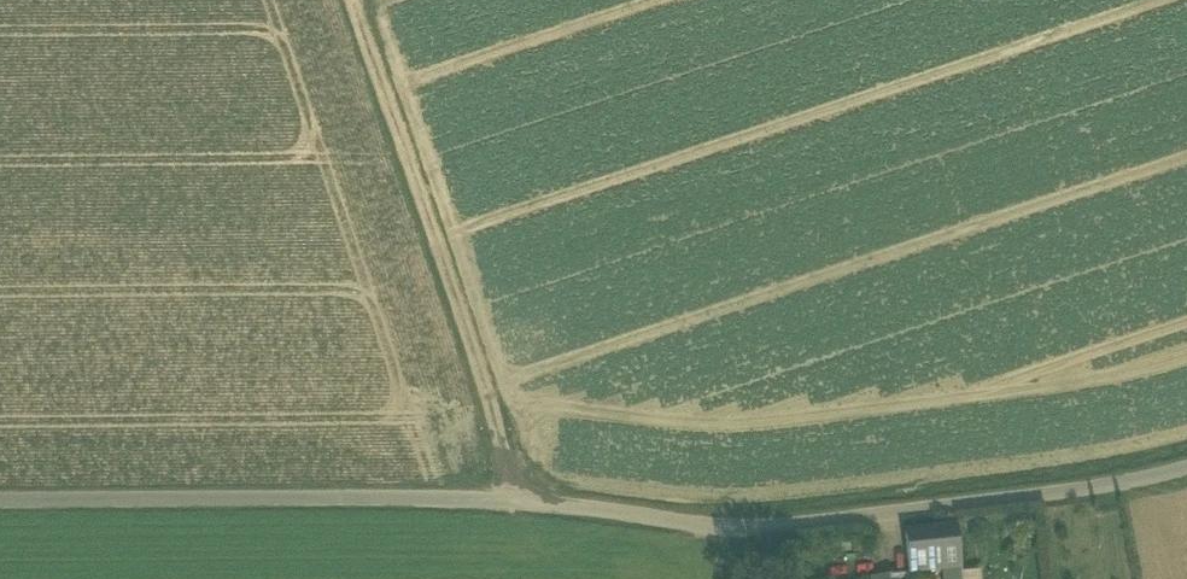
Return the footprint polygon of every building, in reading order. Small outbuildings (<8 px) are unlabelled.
[(959,530),(906,535),(910,576),(943,573),(962,571),(959,530)]
